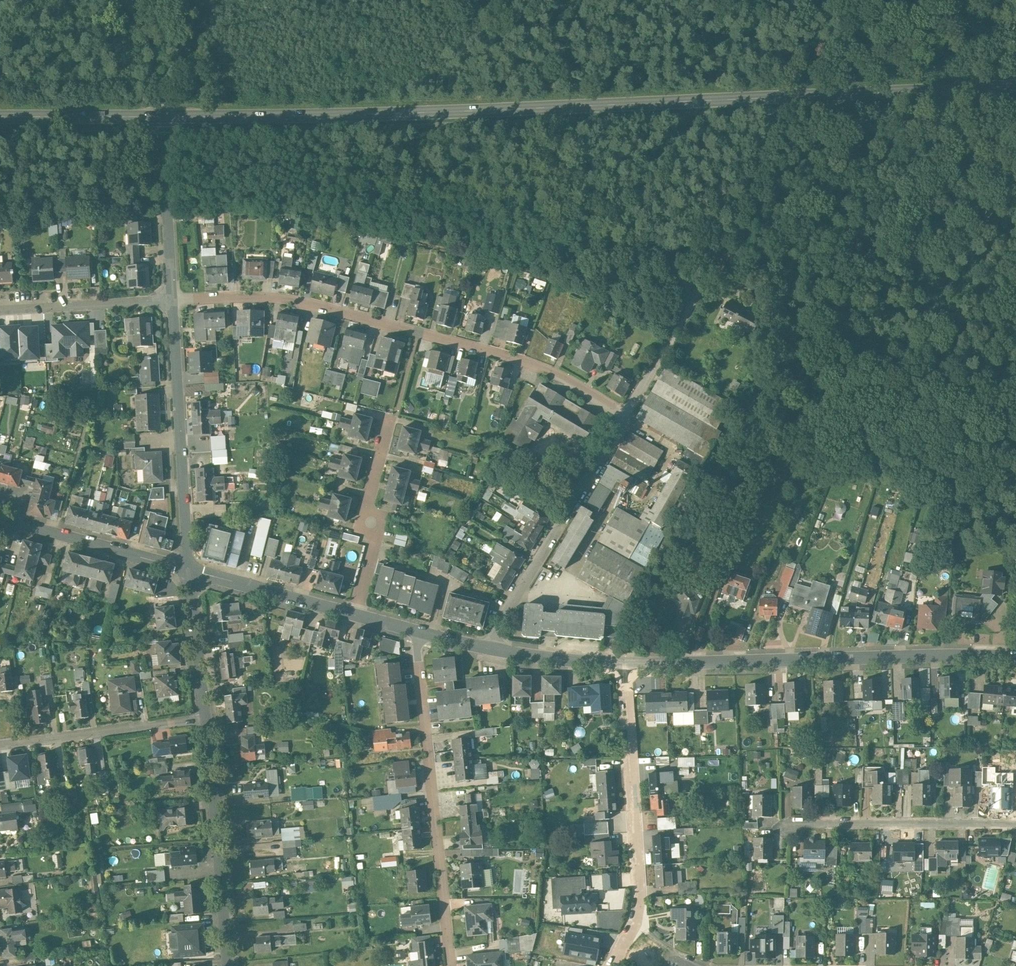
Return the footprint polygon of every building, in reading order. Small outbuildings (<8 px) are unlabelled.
[(214,213),(205,214),(205,224),(206,224),(207,224),(215,224),(214,213)] [(150,223),(130,224),(131,245),(151,244),(150,223)] [(50,235),(59,235),(59,225),(50,224),(50,235)] [(215,224),(207,224),(208,239),(216,239),(216,234),(215,224)] [(298,230),(290,229),(288,234),(288,240),(296,241),(296,236),(297,236),(298,230)] [(363,230),(360,242),(367,244),(370,232),(363,230)] [(379,234),(370,232),(367,244),(375,246),(379,234)] [(394,237),(379,234),(375,246),(373,254),(380,256),(384,243),(391,245),(394,237)] [(139,256),(128,257),(128,266),(140,265),(139,256)] [(228,256),(217,257),(219,284),(229,284),(228,256)] [(318,258),(311,256),(308,270),(315,271),(318,258)] [(217,257),(203,257),(203,266),(207,266),(207,268),(209,285),(219,284),(217,257)] [(293,259),(283,257),(281,268),(282,268),(279,284),(289,286),(292,267),(293,259)] [(89,258),(67,259),(68,272),(68,278),(91,277),(89,258)] [(67,259),(60,259),(61,272),(68,272),(67,259)] [(53,260),(33,261),(34,280),(54,279),(54,273),(53,260)] [(266,262),(245,261),(244,279),(265,280),(266,262)] [(274,262),(266,262),(265,280),(271,280),(274,262)] [(0,264),(0,282),(13,281),(13,274),(14,274),(14,271),(12,271),(12,264),(0,264)] [(140,265),(128,266),(129,288),(149,287),(147,265),(140,265)] [(296,268),(292,267),(289,286),(299,288),(301,271),(296,270),(296,268)] [(357,272),(354,285),(349,301),(359,304),(366,278),(367,275),(357,272)] [(337,281),(315,275),(311,291),(333,297),(335,292),(338,281),(337,281)] [(349,280),(339,277),(337,281),(338,281),(335,292),(345,295),(349,280)] [(389,294),(369,289),(372,279),(366,278),(359,304),(369,307),(384,311),(389,294)] [(415,288),(404,285),(400,299),(411,302),(414,291),(415,288)] [(422,294),(414,291),(411,302),(406,317),(422,322),(427,307),(419,304),(422,294)] [(503,297),(491,293),(486,311),(498,314),(503,297)] [(456,297),(445,294),(444,298),(440,311),(437,323),(437,324),(453,328),(453,327),(457,310),(453,309),(456,297)] [(444,298),(438,296),(434,310),(440,311),(444,298)] [(759,320),(734,307),(726,321),(751,335),(759,320)] [(224,311),(214,312),(216,332),(220,332),(220,329),(225,329),(224,311)] [(206,341),(206,330),(211,329),(211,332),(215,332),(216,332),(214,312),(204,313),(204,314),(194,314),(196,342),(206,341)] [(263,313),(240,312),(239,327),(239,335),(240,335),(262,336),(263,313)] [(289,315),(279,313),(277,327),(274,340),(274,339),(274,341),(285,343),(289,315)] [(300,317),(289,315),(285,343),(295,345),(297,332),(300,317)] [(467,316),(462,315),(459,325),(464,327),(467,316)] [(474,317),(470,316),(465,332),(480,336),(484,320),(478,319),(479,316),(475,315),(474,317)] [(151,320),(126,321),(127,331),(134,331),(135,347),(144,346),(145,371),(142,374),(143,382),(156,382),(159,381),(157,344),(152,345),(151,320)] [(335,327),(313,321),(310,333),(311,334),(308,343),(314,345),(315,342),(322,344),(323,342),(329,344),(328,348),(329,348),(329,349),(330,348),(335,327)] [(500,339),(504,325),(496,323),(493,337),(500,339)] [(66,357),(66,348),(72,347),(73,356),(83,356),(82,347),(89,346),(88,324),(70,325),(70,326),(64,327),(64,326),(53,327),(54,344),(55,357),(59,357),(66,357)] [(526,328),(511,324),(510,327),(507,341),(522,346),(526,328)] [(277,327),(270,325),(268,338),(274,339),(274,340),(277,327)] [(507,326),(504,325),(500,339),(507,341),(510,327),(507,326)] [(19,329),(20,329),(20,327),(1,328),(2,344),(3,359),(21,358),(19,329)] [(38,343),(37,328),(20,329),(19,329),(21,358),(21,359),(38,358),(39,358),(38,343)] [(357,331),(347,328),(343,345),(339,358),(349,360),(357,331)] [(576,332),(569,330),(564,343),(570,345),(576,332)] [(367,333),(357,331),(349,360),(348,363),(359,366),(361,358),(363,357),(364,354),(363,351),(367,333)] [(107,332),(95,333),(95,348),(107,347),(107,332)] [(303,333),(297,332),(295,345),(301,346),(303,333)] [(563,345),(550,339),(544,354),(556,359),(559,354),(561,351),(560,351),(563,345)] [(403,345),(381,340),(377,358),(373,370),(395,376),(403,345)] [(608,353),(584,340),(572,364),(588,372),(594,361),(601,365),(608,353)] [(45,343),(38,343),(39,358),(38,358),(38,361),(46,361),(45,344),(45,343)] [(54,344),(45,344),(46,361),(46,362),(59,362),(59,357),(55,357),(54,344)] [(636,347),(630,358),(637,362),(643,351),(636,347)] [(335,350),(330,348),(329,349),(329,348),(325,362),(331,364),(335,350)] [(449,355),(433,351),(432,352),(428,351),(426,359),(430,360),(428,368),(444,372),(449,355)] [(617,356),(611,352),(603,368),(609,371),(617,356)] [(210,354),(190,355),(191,374),(205,373),(211,373),(211,371),(210,354)] [(377,358),(369,356),(368,362),(366,368),(373,370),(377,358)] [(478,363),(462,359),(457,381),(466,384),(468,378),(473,379),(478,363)] [(368,362),(362,361),(358,374),(364,376),(366,368),(368,362)] [(263,366),(262,374),(270,375),(271,367),(263,366)] [(511,372),(503,370),(503,368),(498,367),(498,368),(496,368),(491,385),(493,386),(492,390),(499,392),(501,387),(507,389),(511,372)] [(444,372),(428,368),(427,373),(443,377),(444,372)] [(726,402),(666,368),(651,393),(716,430),(728,410),(729,411),(730,409),(729,409),(731,405),(730,404),(726,402)] [(338,373),(327,370),(323,382),(335,385),(338,373)] [(211,373),(205,373),(205,385),(219,384),(218,371),(211,371),(211,373)] [(346,375),(338,373),(335,385),(340,386),(339,390),(342,391),(346,375)] [(142,374),(135,375),(136,388),(137,388),(143,388),(143,382),(142,374)] [(284,383),(284,375),(276,374),(275,382),(284,383)] [(619,376),(615,374),(607,388),(622,397),(632,381),(620,374),(619,376)] [(378,385),(363,380),(359,394),(375,398),(378,385)] [(464,386),(449,382),(446,390),(456,393),(460,394),(461,392),(462,392),(464,386)] [(535,389),(525,406),(524,407),(525,407),(517,421),(514,419),(503,438),(504,438),(524,450),(532,439),(535,441),(536,440),(542,429),(543,429),(543,428),(537,425),(542,417),(584,442),(585,442),(594,427),(594,426),(593,425),(598,418),(597,418),(583,409),(582,409),(565,398),(564,398),(550,389),(549,389),(540,384),(537,390),(535,389)] [(507,389),(502,395),(499,403),(507,406),(512,391),(507,389)] [(716,430),(651,393),(636,419),(688,449),(684,456),(701,466),(721,433),(716,430)] [(7,395),(7,404),(18,404),(18,396),(7,395)] [(158,395),(137,397),(139,432),(160,431),(158,395)] [(29,408),(30,397),(20,396),(19,407),(29,408)] [(209,403),(193,404),(194,419),(210,418),(209,412),(209,403)] [(439,416),(425,412),(422,422),(436,426),(439,416)] [(446,426),(449,416),(441,413),(438,424),(446,426)] [(372,420),(355,415),(353,422),(352,426),(369,431),(372,420)] [(210,418),(194,419),(194,434),(211,434),(210,424),(210,418)] [(56,433),(57,427),(43,424),(42,430),(56,433)] [(369,431),(352,426),(351,431),(349,438),(367,442),(369,431)] [(434,429),(424,427),(423,432),(432,435),(434,429)] [(421,433),(403,428),(400,439),(418,444),(419,439),(421,433)] [(663,452),(628,432),(618,450),(653,470),(663,452)] [(418,444),(400,439),(397,451),(415,455),(417,448),(418,444)] [(47,454),(48,446),(40,445),(39,453),(47,454)] [(653,470),(618,450),(599,484),(612,491),(623,498),(627,491),(637,497),(653,470)] [(146,454),(136,455),(137,469),(145,469),(145,483),(162,482),(161,453),(146,454)] [(107,455),(105,464),(112,465),(115,456),(107,455)] [(362,460),(344,455),(342,462),(341,466),(359,471),(362,460)] [(10,461),(4,460),(2,466),(8,468),(10,461)] [(41,462),(35,461),(33,468),(44,471),(46,464),(41,462)] [(648,508),(642,519),(643,520),(642,522),(617,508),(612,517),(610,517),(610,518),(611,519),(597,543),(645,570),(664,534),(661,532),(662,530),(661,529),(661,528),(678,498),(696,467),(690,464),(688,466),(678,461),(671,473),(673,474),(657,502),(658,503),(653,511),(648,508)] [(2,466),(0,474),(0,482),(8,484),(12,469),(8,468),(2,466)] [(359,471),(341,466),(340,471),(338,478),(356,482),(359,471)] [(433,469),(423,467),(422,472),(432,475),(433,469)] [(410,473),(393,468),(390,479),(408,484),(409,479),(410,473)] [(22,471),(12,469),(8,484),(18,487),(19,483),(21,475),(22,471)] [(213,469),(197,470),(197,485),(214,484),(213,478),(213,469)] [(31,478),(21,475),(19,483),(29,485),(31,478)] [(55,478),(44,475),(42,481),(53,484),(55,478)] [(335,480),(324,477),(323,482),(333,486),(333,485),(335,480)] [(38,480),(31,478),(29,485),(36,487),(38,480)] [(408,484),(390,479),(387,490),(405,495),(406,488),(408,484)] [(42,481),(38,480),(36,487),(34,493),(49,497),(53,484),(42,481)] [(333,486),(323,483),(321,488),(332,491),(333,486)] [(496,488),(488,483),(484,489),(492,494),(496,488)] [(214,484),(197,485),(198,501),(215,500),(214,490),(214,484)] [(612,491),(599,484),(586,505),(591,509),(599,514),(612,491)] [(164,487),(152,488),(149,500),(165,499),(164,487)] [(492,494),(484,489),(480,496),(488,501),(492,494)] [(405,495),(387,490),(384,501),(393,504),(401,506),(402,506),(405,495)] [(49,497),(34,493),(32,503),(53,509),(56,499),(49,497)] [(351,499),(334,495),(332,501),(331,506),(348,511),(351,499)] [(678,498),(661,528),(668,532),(684,501),(678,498)] [(94,501),(89,500),(86,511),(91,512),(94,501)] [(537,509),(522,500),(516,511),(524,516),(530,519),(544,528),(549,520),(535,512),(537,509)] [(99,503),(94,501),(91,512),(96,514),(99,503)] [(53,509),(32,503),(29,513),(44,518),(45,513),(51,515),(53,509)] [(569,533),(552,562),(565,570),(593,522),(590,520),(591,519),(590,518),(592,514),(589,512),(591,509),(586,505),(582,503),(576,513),(578,514),(567,532),(569,533)] [(844,512),(844,503),(835,503),(835,512),(844,512)] [(226,504),(215,505),(215,517),(226,516),(226,504)] [(401,506),(393,504),(391,511),(400,513),(401,506)] [(516,511),(505,504),(502,509),(521,521),(524,516),(516,511)] [(120,507),(115,506),(111,518),(117,519),(120,507)] [(348,511),(331,506),(330,511),(328,517),(345,522),(348,511)] [(76,508),(71,507),(66,523),(77,526),(81,510),(76,508)] [(129,510),(125,509),(121,520),(132,523),(135,512),(129,510)] [(86,511),(81,510),(77,526),(87,529),(91,512),(86,511)] [(96,514),(91,512),(87,529),(97,532),(101,515),(96,514)] [(157,514),(151,512),(147,528),(148,529),(165,533),(169,518),(157,515),(157,514)] [(511,520),(497,512),(493,517),(497,520),(496,522),(506,528),(507,526),(512,530),(516,524),(510,521),(511,520)] [(106,516),(101,515),(97,532),(107,534),(111,518),(106,516)] [(117,519),(111,518),(107,534),(117,537),(121,520),(117,519)] [(260,518),(251,556),(262,558),(271,520),(260,518)] [(544,528),(530,519),(525,527),(539,535),(544,528)] [(132,523),(121,520),(117,537),(128,540),(132,523)] [(245,534),(211,525),(202,559),(236,568),(245,534)] [(521,535),(515,531),(512,530),(507,526),(506,528),(504,531),(509,534),(507,537),(530,551),(535,543),(521,535)] [(521,529),(518,527),(515,531),(521,535),(523,531),(521,530),(521,529)] [(539,535),(525,527),(524,530),(523,531),(521,535),(535,543),(539,535)] [(165,533),(148,529),(143,544),(171,551),(174,541),(164,539),(165,533)] [(460,529),(456,536),(462,540),(465,534),(463,533),(464,531),(460,529)] [(360,537),(344,533),(343,539),(358,543),(360,537)] [(408,536),(397,533),(395,539),(406,542),(408,536)] [(277,540),(269,538),(265,555),(274,558),(272,557),(277,540)] [(406,542),(395,539),(394,544),(405,547),(406,542)] [(733,540),(727,552),(732,555),(738,542),(733,540)] [(32,543),(24,541),(24,543),(21,553),(44,559),(45,554),(40,553),(42,548),(42,546),(41,546),(32,543)] [(314,544),(309,542),(306,554),(311,555),(314,544)] [(511,551),(497,542),(493,548),(493,549),(492,550),(506,559),(511,551)] [(645,570),(597,543),(578,578),(613,598),(625,605),(645,570)] [(493,549),(486,544),(483,550),(489,554),(492,550),(493,549)] [(292,548),(286,546),(285,553),(284,553),(282,563),(288,565),(290,555),(292,548)] [(411,550),(400,547),(399,553),(410,555),(411,550)] [(520,567),(506,559),(492,550),(489,554),(495,557),(492,561),(502,567),(515,575),(520,567)] [(525,559),(511,551),(506,559),(520,567),(525,559)] [(44,559),(21,553),(19,560),(18,564),(36,569),(38,562),(43,563),(44,559)] [(80,556),(69,553),(68,555),(69,555),(65,569),(64,571),(71,573),(70,579),(74,580),(75,579),(81,556),(80,556)] [(296,556),(290,555),(288,565),(293,566),(296,556)] [(88,558),(81,556),(75,579),(79,580),(80,575),(87,577),(92,559),(88,558)] [(440,558),(434,556),(432,567),(437,568),(440,559),(440,558)] [(316,559),(311,558),(308,569),(314,570),(316,559)] [(95,560),(92,559),(87,577),(94,579),(92,584),(97,585),(103,562),(95,560)] [(445,560),(440,559),(437,568),(437,570),(442,571),(445,562),(445,560)] [(282,563),(273,560),(268,577),(284,581),(284,580),(288,565),(282,563)] [(113,565),(103,562),(97,585),(101,586),(103,581),(110,583),(110,581),(114,567),(115,565),(113,565)] [(384,564),(378,562),(375,573),(380,575),(383,567),(384,564)] [(450,563),(445,562),(442,571),(442,573),(447,574),(450,563)] [(36,569),(18,564),(17,567),(11,566),(9,574),(26,579),(31,580),(33,580),(34,579),(33,578),(36,569)] [(293,566),(288,565),(284,580),(298,584),(302,568),(293,566)] [(469,574),(455,566),(450,575),(463,583),(469,574)] [(383,567),(380,575),(376,591),(382,592),(381,595),(387,597),(387,596),(394,571),(394,570),(383,567)] [(515,575),(502,567),(497,574),(511,583),(515,576),(515,575)] [(794,570),(786,567),(781,579),(783,584),(788,586),(792,575),(794,570)] [(159,577),(130,569),(125,587),(155,595),(159,577)] [(328,573),(321,571),(316,589),(327,592),(332,574),(328,573)] [(405,574),(394,571),(387,596),(392,597),(392,600),(398,601),(398,600),(404,576),(405,574)] [(747,576),(735,572),(734,575),(729,573),(727,578),(725,577),(721,588),(723,589),(722,594),(729,597),(729,596),(736,598),(736,599),(743,602),(745,597),(747,597),(751,587),(748,586),(750,580),(746,579),(747,576)] [(899,575),(885,572),(883,579),(889,581),(887,589),(894,591),(898,579),(899,575)] [(1000,573),(991,572),(990,578),(984,577),(982,593),(983,593),(991,599),(995,594),(1000,595),(1001,588),(1003,588),(1004,579),(1000,579),(1000,573)] [(337,575),(332,574),(327,592),(339,595),(344,577),(337,575)] [(511,583),(497,574),(492,582),(506,591),(511,583)] [(799,577),(792,575),(788,586),(795,589),(795,587),(796,587),(799,577)] [(406,605),(413,578),(404,576),(398,600),(403,601),(402,604),(406,605)] [(413,578),(406,605),(409,606),(409,605),(414,606),(420,582),(416,580),(416,579),(413,578)] [(909,582),(898,579),(894,591),(903,593),(906,594),(909,582)] [(689,589),(683,581),(673,589),(672,590),(682,603),(673,628),(682,632),(690,610),(694,611),(698,600),(694,595),(696,593),(692,587),(689,589)] [(420,582),(414,606),(413,609),(419,610),(419,612),(425,613),(426,611),(431,612),(438,588),(427,585),(427,583),(420,582)] [(830,587),(818,583),(815,593),(796,587),(795,587),(795,589),(789,606),(812,613),(813,610),(822,612),(830,587)] [(669,584),(661,590),(665,595),(672,590),(673,589),(669,584)] [(861,589),(853,586),(849,599),(857,601),(861,589)] [(45,588),(38,587),(36,595),(43,597),(45,588)] [(53,590),(45,588),(43,597),(50,599),(53,590)] [(868,591),(861,589),(857,601),(864,603),(868,591)] [(894,591),(887,589),(884,600),(887,605),(890,606),(894,591)] [(903,593),(894,591),(890,606),(895,608),(900,604),(903,593)] [(490,603),(450,593),(443,618),(483,629),(490,603)] [(991,599),(983,593),(980,597),(983,600),(982,608),(990,614),(991,614),(998,605),(991,599)] [(980,597),(975,597),(976,596),(962,595),(962,596),(954,595),(952,613),(951,613),(951,622),(958,622),(958,621),(960,622),(960,623),(966,623),(966,622),(981,624),(981,623),(983,623),(990,614),(982,608),(983,600),(980,597)] [(948,598),(936,597),(935,606),(940,607),(939,615),(946,616),(948,598)] [(625,605),(613,598),(603,615),(605,617),(604,626),(626,628),(633,610),(625,605)] [(841,600),(834,598),(830,613),(837,614),(841,600)] [(777,600),(760,599),(759,615),(765,616),(766,620),(770,620),(771,616),(777,616),(777,600)] [(887,605),(876,603),(871,623),(885,627),(890,606),(887,605)] [(239,604),(228,605),(228,604),(214,605),(216,623),(229,621),(242,619),(241,611),(240,612),(239,604)] [(554,632),(556,615),(552,615),(552,611),(543,610),(543,608),(541,606),(527,604),(524,606),(522,635),(524,637),(538,638),(540,637),(540,634),(545,635),(545,631),(554,632)] [(895,608),(890,606),(885,627),(900,631),(906,610),(895,608)] [(935,606),(932,606),(932,607),(920,606),(918,627),(920,629),(923,630),(925,628),(938,629),(939,615),(940,607),(935,606)] [(174,607),(156,609),(158,631),(177,628),(174,607)] [(848,608),(841,608),(840,628),(854,628),(855,611),(847,610),(848,608)] [(869,609),(860,609),(860,611),(855,611),(854,628),(868,629),(869,609)] [(822,612),(813,610),(812,613),(806,633),(825,639),(832,615),(822,612)] [(306,615),(289,611),(281,638),(289,640),(290,635),(292,626),(301,628),(302,629),(306,615)] [(556,615),(554,632),(554,634),(556,637),(601,640),(603,639),(603,637),(604,626),(605,617),(603,615),(559,611),(557,613),(556,615)] [(341,624),(323,619),(320,633),(314,631),(311,643),(310,643),(328,648),(331,637),(337,639),(341,624)] [(301,628),(292,626),(290,635),(299,637),(301,628)] [(626,628),(604,626),(603,637),(621,638),(626,628)] [(746,629),(739,627),(735,639),(741,641),(746,629)] [(705,630),(698,628),(694,640),(700,642),(705,630)] [(314,631),(306,629),(303,641),(310,643),(311,643),(314,631)] [(373,633),(358,629),(355,644),(362,646),(369,648),(373,633)] [(243,633),(228,635),(229,643),(244,641),(244,636),(243,633)] [(376,649),(398,653),(401,641),(378,636),(376,649)] [(244,641),(229,643),(230,650),(245,648),(244,641)] [(344,642),(340,641),(337,642),(335,651),(335,668),(335,675),(343,674),(343,667),(344,667),(343,661),(342,650),(344,642)] [(171,642),(158,644),(161,665),(171,664),(181,663),(179,645),(172,646),(171,642)] [(355,645),(344,642),(342,650),(343,661),(350,662),(351,658),(353,650),(355,645)] [(362,646),(355,644),(355,645),(353,650),(361,652),(362,646)] [(361,652),(353,650),(351,658),(359,660),(361,652)] [(234,652),(220,654),(222,670),(245,667),(244,658),(235,659),(234,652)] [(454,659),(434,661),(436,682),(446,681),(447,693),(455,692),(454,680),(457,680),(454,659)] [(138,660),(131,661),(133,674),(140,673),(138,660)] [(398,664),(378,666),(381,688),(405,685),(401,685),(398,664)] [(85,668),(77,668),(77,681),(86,680),(85,668)] [(0,674),(0,686),(1,686),(1,692),(12,691),(12,690),(10,677),(9,673),(6,673),(0,674)] [(164,676),(156,677),(159,697),(160,701),(169,700),(169,696),(178,695),(176,675),(164,676)] [(17,676),(10,677),(12,690),(19,689),(17,676)] [(468,691),(471,706),(500,703),(498,677),(467,680),(468,691)] [(531,678),(515,677),(514,696),(516,696),(523,697),(530,697),(531,678)] [(958,677),(941,678),(941,699),(958,698),(958,677)] [(561,679),(543,678),(542,694),(544,694),(543,702),(543,714),(544,714),(545,714),(553,714),(555,695),(560,695),(561,679)] [(126,679),(109,681),(114,714),(131,712),(129,692),(136,691),(135,682),(127,683),(126,679)] [(919,679),(902,679),(903,700),(920,699),(919,679)] [(880,680),(863,681),(864,701),(881,701),(880,680)] [(53,681),(42,682),(44,695),(54,693),(53,681)] [(841,681),(824,682),(825,703),(842,702),(841,681)] [(802,683),(786,683),(786,704),(787,704),(787,719),(788,719),(788,720),(799,720),(799,718),(800,718),(799,712),(803,712),(803,704),(802,683)] [(764,684),(747,685),(747,706),(764,705),(764,684)] [(405,685),(381,688),(381,689),(384,688),(388,723),(409,721),(405,685)] [(608,685),(591,686),(591,687),(578,688),(578,706),(592,705),(593,713),(600,713),(602,713),(602,712),(609,712),(608,685)] [(1005,688),(984,686),(983,703),(1003,705),(1005,688)] [(578,688),(567,689),(568,707),(578,706),(578,688)] [(1005,688),(1003,705),(1015,706),(1015,689),(1005,688)] [(37,695),(28,696),(30,709),(33,708),(37,707),(36,701),(43,700),(42,691),(36,692),(37,695)] [(471,706),(468,691),(455,692),(447,693),(437,694),(440,720),(472,716),(471,706)] [(728,692),(708,692),(708,707),(715,707),(715,710),(729,709),(728,692)] [(687,693),(666,694),(667,712),(681,711),(681,709),(688,709),(688,705),(687,693)] [(981,694),(968,693),(968,708),(979,709),(981,694)] [(82,694),(74,695),(74,702),(70,702),(70,709),(69,709),(70,713),(76,712),(77,719),(89,717),(86,700),(83,700),(82,694)] [(234,695),(225,696),(228,723),(243,722),(241,705),(248,704),(247,694),(234,695)] [(666,694),(655,695),(655,704),(653,704),(654,712),(660,712),(667,712),(666,694)] [(655,695),(646,695),(647,713),(660,712),(654,712),(653,704),(655,704),(655,695)] [(900,700),(892,700),(893,715),(901,715),(900,700)] [(854,701),(847,702),(848,717),(848,730),(855,730),(855,716),(854,701)] [(784,704),(776,704),(777,719),(785,719),(784,704)] [(37,707),(33,708),(35,725),(46,723),(45,717),(52,716),(50,705),(37,707)] [(978,717),(967,716),(967,724),(980,725),(980,722),(978,722),(978,717)] [(260,726),(246,727),(247,736),(254,736),(261,735),(260,726)] [(493,728),(475,730),(476,737),(494,735),(493,728)] [(410,733),(392,734),(391,729),(373,731),(375,751),(398,748),(398,749),(412,748),(410,733)] [(187,736),(171,738),(171,743),(162,744),(163,754),(163,753),(172,752),(173,753),(187,751),(186,744),(188,744),(187,736)] [(247,736),(243,736),(243,745),(241,746),(242,761),(256,760),(256,755),(266,754),(265,744),(255,745),(254,736),(247,736)] [(470,738),(453,740),(455,760),(472,759),(471,748),(469,748),(468,739),(470,739),(470,738)] [(278,741),(277,750),(287,750),(287,741),(278,741)] [(161,742),(154,743),(155,754),(163,754),(162,744),(161,744),(161,742)] [(666,751),(666,743),(654,743),(654,751),(656,751),(666,751)] [(95,749),(78,751),(80,765),(86,764),(87,774),(97,773),(95,763),(97,763),(95,749)] [(54,755),(47,756),(47,754),(38,755),(40,770),(37,771),(39,784),(47,783),(46,780),(56,779),(55,769),(56,769),(54,755)] [(693,765),(693,756),(677,757),(678,766),(693,765)] [(26,757),(9,759),(12,781),(29,778),(26,757)] [(166,758),(158,759),(159,766),(167,765),(166,758)] [(596,766),(596,758),(584,759),(584,767),(596,766)] [(472,759),(455,760),(457,781),(474,779),(474,778),(472,779),(471,770),(473,769),(473,766),(472,759)] [(530,778),(539,777),(538,759),(529,760),(530,778)] [(409,761),(394,762),(393,763),(395,773),(395,781),(398,780),(399,788),(416,786),(414,770),(410,771),(409,761)] [(911,762),(904,762),(903,770),(902,785),(908,785),(909,770),(911,770),(911,762)] [(485,764),(473,766),(473,769),(471,770),(472,779),(474,778),(474,779),(474,780),(486,779),(486,773),(485,764)] [(159,766),(154,767),(155,774),(168,772),(167,765),(159,766)] [(689,774),(689,766),(678,766),(678,774),(689,774)] [(882,769),(869,769),(869,786),(874,787),(873,805),(890,805),(890,784),(882,784),(882,769)] [(192,770),(176,771),(176,776),(164,777),(165,787),(190,786),(190,779),(192,779),(192,770)] [(929,770),(918,770),(918,785),(914,785),(914,806),(931,806),(931,785),(929,785),(929,770)] [(105,771),(98,772),(100,783),(97,783),(99,794),(109,793),(105,771)] [(267,783),(244,784),(245,800),(269,798),(269,796),(275,796),(278,793),(276,771),(267,772),(267,783)] [(971,771),(950,771),(950,787),(954,787),(954,786),(971,786),(971,771)] [(613,772),(596,773),(597,783),(593,783),(593,791),(598,791),(598,793),(600,793),(600,799),(615,798),(613,772)] [(667,773),(655,774),(656,780),(650,781),(651,795),(665,794),(665,787),(668,787),(667,773)] [(68,783),(56,785),(58,800),(61,799),(67,798),(70,798),(68,783)] [(416,786),(399,788),(399,794),(401,794),(416,792),(416,786)] [(851,786),(834,786),(834,806),(851,806),(851,786)] [(971,786),(954,786),(954,787),(954,807),(971,807),(971,786)] [(303,787),(291,788),(292,802),(304,801),(303,789),(303,787)] [(810,788),(793,788),(793,808),(810,808),(810,788)] [(1009,788),(992,788),(992,809),(1009,809),(1009,788)] [(399,794),(379,796),(379,803),(378,804),(379,811),(387,810),(393,809),(400,802),(402,802),(401,794),(399,794)] [(476,794),(466,795),(467,806),(460,806),(462,820),(476,819),(475,812),(478,812),(476,794)] [(651,795),(650,795),(651,810),(658,810),(659,815),(657,816),(669,815),(668,800),(666,801),(665,794),(651,795)] [(771,796),(754,796),(754,817),(771,817),(771,796)] [(615,798),(600,799),(601,805),(598,805),(599,820),(610,819),(609,813),(616,812),(615,798)] [(417,799),(405,800),(405,803),(401,804),(402,810),(401,810),(403,829),(420,828),(417,799)] [(21,802),(3,805),(4,815),(16,813),(16,814),(22,814),(21,802)] [(173,810),(164,811),(165,827),(194,824),(192,808),(189,808),(173,810)] [(697,811),(684,812),(684,817),(688,817),(688,820),(697,819),(697,811)] [(91,813),(93,822),(99,821),(98,812),(91,813)] [(0,816),(0,830),(1,830),(1,828),(8,827),(8,829),(17,828),(18,828),(16,814),(16,813),(4,815),(1,815),(0,816)] [(675,817),(657,819),(658,830),(674,829),(676,829),(675,817)] [(462,820),(461,821),(463,834),(462,834),(463,843),(464,843),(482,843),(480,825),(477,826),(476,819),(462,820)] [(262,822),(248,823),(249,837),(263,836),(262,831),(277,830),(277,821),(262,822)] [(300,827),(282,829),(283,841),(295,840),(301,839),(300,827)] [(420,828),(403,829),(405,851),(422,849),(420,828)] [(609,834),(585,835),(585,844),(591,844),(591,843),(609,842),(609,834)] [(664,836),(653,836),(655,866),(670,865),(668,846),(664,846),(664,836)] [(816,840),(814,838),(811,838),(810,839),(810,842),(804,842),(804,858),(800,858),(800,869),(816,868),(816,859),(825,859),(825,842),(816,842),(816,840)] [(771,839),(755,839),(755,859),(771,859),(771,839)] [(1000,839),(979,839),(979,856),(1000,856),(1000,839)] [(1011,839),(1000,839),(1000,856),(1008,856),(1011,839)] [(295,840),(283,841),(285,858),(297,856),(296,846),(295,840)] [(609,842),(591,843),(591,844),(592,859),(593,859),(594,867),(620,866),(619,851),(612,852),(611,842),(609,842)] [(958,843),(937,842),(937,859),(930,859),(936,859),(936,871),(945,871),(945,859),(951,859),(951,864),(958,864),(958,843)] [(871,861),(871,844),(850,844),(851,861),(871,861)] [(914,844),(893,844),(893,861),(914,861),(914,844)] [(923,844),(914,844),(914,861),(914,872),(923,872),(923,844)] [(181,852),(165,853),(166,866),(197,863),(197,857),(198,856),(198,847),(181,849),(181,852)] [(838,847),(827,847),(827,863),(837,864),(838,847)] [(60,855),(53,856),(55,868),(62,867),(60,855)] [(382,856),(382,865),(395,865),(395,856),(382,856)] [(274,859),(265,860),(250,861),(252,876),(266,875),(265,872),(281,871),(281,860),(275,860),(274,859)] [(0,862),(0,878),(7,877),(6,872),(16,871),(15,861),(11,862),(12,863),(5,864),(5,862),(0,862)] [(481,863),(462,865),(464,889),(484,887),(481,863)] [(655,866),(656,887),(674,886),(673,871),(670,871),(670,865),(655,866)] [(164,870),(147,871),(148,883),(166,882),(164,870)] [(425,871),(408,872),(410,893),(427,891),(425,871)] [(617,874),(604,875),(605,891),(618,890),(617,874)] [(22,875),(12,877),(13,884),(23,883),(22,877),(22,875)] [(341,876),(341,884),(355,884),(354,876),(341,876)] [(584,878),(553,880),(555,908),(562,908),(563,915),(590,913),(590,914),(591,914),(590,896),(581,896),(580,889),(585,889),(584,878)] [(696,882),(678,883),(679,896),(697,895),(696,882)] [(199,886),(184,887),(184,892),(174,893),(175,902),(184,901),(185,915),(201,914),(200,901),(199,901),(198,887),(199,887),(199,886)] [(0,892),(0,908),(10,906),(11,913),(21,912),(19,890),(9,891),(8,891),(0,892)] [(1009,902),(1011,896),(1002,894),(1000,900),(1009,902)] [(268,899),(254,900),(255,915),(269,914),(269,909),(284,907),(284,902),(279,903),(278,898),(268,899)] [(491,905),(466,907),(469,936),(488,934),(486,919),(493,918),(491,905)] [(429,906),(412,907),(401,908),(402,916),(411,915),(412,926),(431,924),(429,906)] [(690,910),(672,910),(672,920),(677,920),(677,940),(695,941),(695,927),(693,927),(693,920),(690,920),(690,910)] [(868,911),(860,910),(859,933),(866,934),(866,921),(866,918),(868,916),(868,911)] [(183,914),(170,915),(170,922),(184,921),(183,914)] [(960,918),(948,918),(948,921),(946,921),(946,936),(957,937),(960,937),(960,927),(960,918)] [(202,926),(173,928),(175,956),(204,954),(202,926)] [(973,927),(960,927),(960,937),(957,937),(956,959),(973,959),(981,959),(981,948),(974,948),(974,938),(973,938),(973,927)] [(592,931),(573,928),(572,935),(581,937),(581,936),(591,938),(592,931)] [(932,928),(920,928),(920,936),(913,935),(912,950),(918,951),(918,956),(935,957),(935,936),(932,936),(932,928)] [(0,933),(0,937),(1,948),(2,948),(3,957),(18,955),(16,940),(30,938),(29,929),(0,933)] [(734,933),(718,933),(718,954),(736,954),(736,940),(734,940),(734,933)] [(537,934),(499,941),(500,954),(503,953),(532,951),(537,934)] [(894,934),(877,934),(877,955),(894,955),(894,934)] [(271,936),(257,937),(258,944),(255,944),(256,953),(272,951),(272,946),(282,945),(281,935),(271,936)] [(854,935),(837,935),(837,956),(853,956),(854,935)] [(591,938),(581,936),(581,937),(582,937),(578,955),(595,959),(598,940),(591,938)] [(771,936),(757,936),(757,957),(775,957),(775,944),(772,944),(772,937),(772,936),(771,936)] [(814,937),(797,937),(797,957),(814,958),(814,937)] [(413,944),(414,952),(419,951),(420,960),(410,961),(410,965),(436,965),(434,949),(431,949),(430,942),(413,944)] [(36,960),(35,953),(23,955),(24,962),(36,960)] [(470,956),(470,962),(469,963),(469,965),(504,965),(503,953),(500,954),(470,956)]
